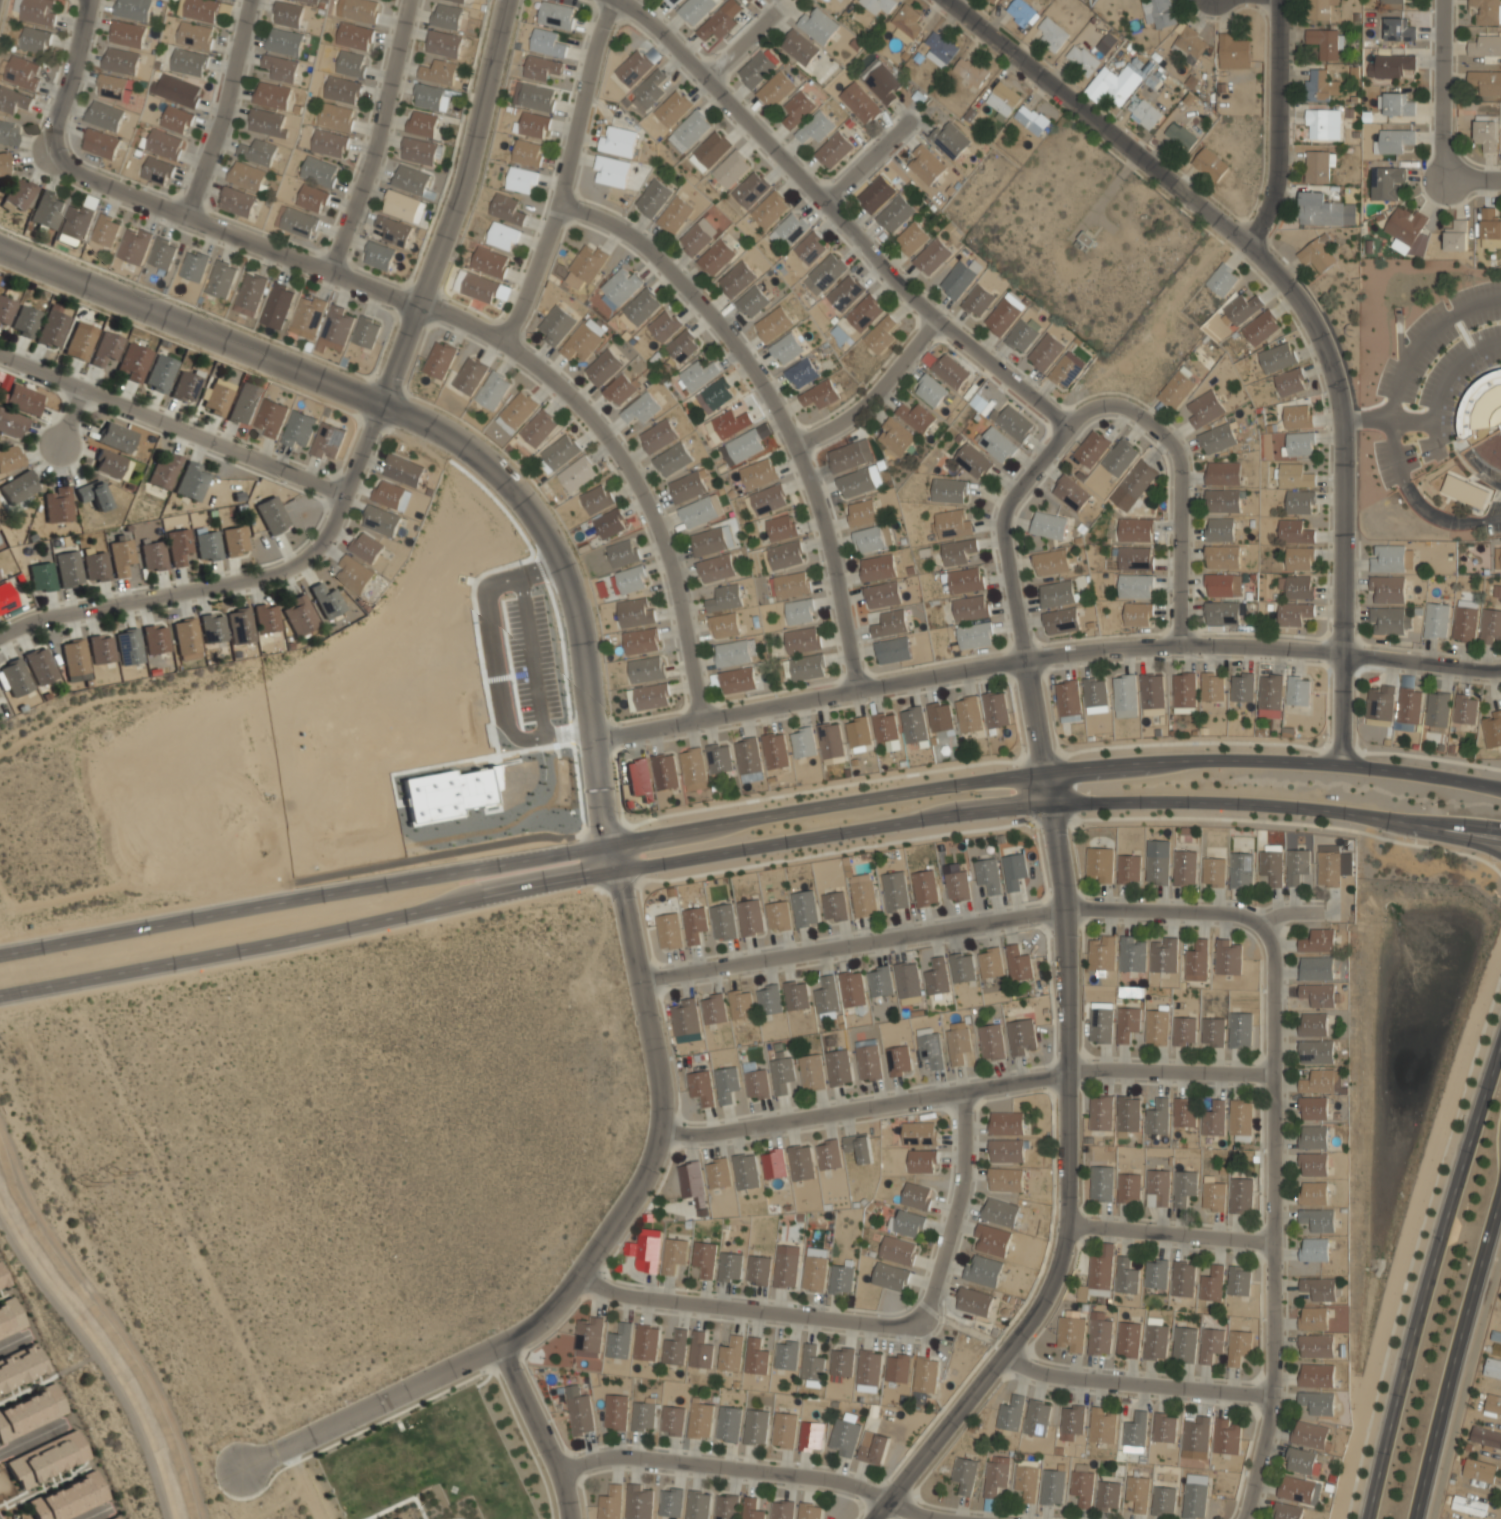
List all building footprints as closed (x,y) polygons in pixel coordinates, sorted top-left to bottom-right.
[(48,0),(20,0),(15,19),(51,27),(57,2),(48,0)] [(147,0),(117,0),(113,15),(147,22),(152,1),(147,0)] [(213,0),(180,0),(176,14),(216,24),(221,2),(213,0)] [(376,24),(381,3),(366,0),(340,0),(336,16),(376,24)] [(538,23),(572,29),(576,6),(542,0),(538,23)] [(673,8),(681,0),(664,0),(673,8)] [(692,27),(717,3),(714,0),(687,0),(676,10),(692,27)] [(875,15),(880,8),(888,14),(899,0),(858,0),(857,1),(875,15)] [(1009,0),(1004,0),(1002,1),(1020,30),(1038,19),(1026,0),(1012,0),(1010,1),(1009,0)] [(1154,31),(1178,23),(1171,0),(1145,0),(1154,31)] [(1332,20),(1332,8),(1338,8),(1338,0),(1307,0),(1307,20),(1332,20)] [(1469,6),(1479,6),(1479,24),(1500,24),(1500,0),(1469,0),(1469,6)] [(271,23),(301,29),(305,7),(275,2),(271,23)] [(464,10),(435,3),(430,24),(460,31),(464,10)] [(697,33),(704,40),(710,33),(720,41),(739,17),(722,3),(697,33)] [(797,25),(823,47),(840,25),(814,4),(797,25)] [(888,21),(906,45),(924,32),(906,8),(888,21)] [(1037,27),(1045,35),(1040,39),(1053,52),(1069,36),(1048,15),(1037,27)] [(1406,18),(1384,18),(1384,41),(1416,41),(1416,26),(1406,26),(1406,18)] [(142,50),(146,28),(113,21),(109,43),(142,50)] [(176,43),(210,50),(214,28),(181,21),(176,43)] [(341,21),(336,42),(369,51),(374,30),(341,21)] [(51,33),(24,27),(19,49),(46,55),(51,33)] [(530,50),(565,56),(567,45),(557,43),(559,32),(534,27),(530,50)] [(1173,46),(1198,61),(1210,42),(1185,27),(1173,46)] [(264,50),(299,58),(304,37),(269,28),(264,50)] [(819,51),(794,29),(779,46),(805,68),(819,51)] [(460,59),(464,36),(428,30),(425,53),(460,59)] [(1319,61),(1339,61),(1339,30),(1305,30),(1305,44),(1319,44),(1319,61)] [(922,57),(947,69),(959,45),(934,32),(922,57)] [(1105,55),(1118,40),(1109,32),(1096,47),(1105,55)] [(1219,34),(1219,66),(1250,66),(1250,41),(1232,41),(1232,34),(1219,34)] [(1477,34),(1477,43),(1468,43),(1468,55),(1500,55),(1500,34),(1477,34)] [(1101,61),(1077,41),(1064,57),(1088,77),(1101,61)] [(102,68),(135,76),(140,55),(107,47),(102,68)] [(629,88),(654,64),(637,47),(613,72),(629,88)] [(170,71),(204,77),(208,54),(174,49),(170,71)] [(335,71),(363,78),(369,56),(341,49),(335,71)] [(777,68),(762,51),(735,74),(750,91),(777,68)] [(260,68),(272,71),(270,78),(294,85),(300,64),(263,54),(260,68)] [(560,74),(563,61),(528,54),(523,77),(547,82),(549,72),(560,74)] [(978,89),(989,72),(964,54),(953,70),(978,89)] [(1402,79),(1402,69),(1415,69),(1415,56),(1375,56),(1375,66),(1369,66),(1369,79),(1402,79)] [(41,64),(9,57),(3,83),(35,90),(41,64)] [(458,64),(433,60),(432,68),(419,66),(417,80),(455,85),(458,64)] [(903,86),(877,60),(859,78),(886,104),(903,86)] [(1104,66),(1084,92),(1099,103),(1105,95),(1121,107),(1145,75),(1130,64),(1120,77),(1104,66)] [(658,83),(666,75),(657,67),(627,97),(643,113),(665,91),(658,83)] [(795,86),(780,70),(756,94),(771,110),(795,86)] [(1338,94),(1338,82),(1327,82),(1327,70),(1307,70),(1307,102),(1330,102),(1330,94),(1338,94)] [(1479,81),(1479,99),(1500,99),(1500,70),(1468,70),(1468,81),(1479,81)] [(132,81),(99,75),(94,96),(128,103),(132,81)] [(156,97),(196,108),(202,86),(163,75),(156,97)] [(358,105),(363,84),(328,76),(323,97),(358,105)] [(983,102),(1005,119),(1022,96),(1000,80),(983,102)] [(292,90),(258,81),(252,103),(286,111),(292,90)] [(867,126),(883,109),(854,81),(837,98),(867,126)] [(552,112),(556,88),(516,82),(512,105),(552,112)] [(447,113),(451,92),(417,84),(413,105),(447,113)] [(29,111),(33,98),(0,88),(0,110),(15,115),(17,107),(29,111)] [(694,105),(678,88),(652,113),(668,129),(694,105)] [(790,114),(781,122),(790,131),(817,106),(801,89),(783,107),(790,114)] [(1415,116),(1415,102),(1405,102),(1405,94),(1382,94),(1382,116),(1415,116)] [(1128,112),(1150,130),(1164,113),(1141,95),(1128,112)] [(125,112),(91,100),(84,122),(118,133),(125,112)] [(1039,136),(1051,119),(1025,101),(1013,118),(1039,136)] [(352,132),(356,109),(321,102),(317,125),(352,132)] [(194,114),(166,105),(159,126),(186,136),(194,114)] [(712,125),(696,109),(667,138),(682,154),(712,125)] [(810,136),(818,144),(836,126),(819,109),(794,136),(802,144),(810,136)] [(286,137),(289,116),(250,110),(246,131),(286,137)] [(1340,140),(1340,110),(1306,110),(1306,140),(1340,140)] [(433,140),(439,119),(411,111),(405,132),(433,140)] [(517,133),(545,139),(550,117),(522,111),(517,133)] [(948,118),(928,137),(952,161),(972,142),(948,118)] [(1198,139),(1174,120),(1162,135),(1187,154),(1198,139)] [(1474,144),(1482,144),(1482,153),(1496,153),(1496,120),(1474,120),(1474,144)] [(13,147),(18,126),(0,121),(0,144),(13,147)] [(598,149),(632,157),(638,132),(604,124),(598,149)] [(143,148),(175,163),(184,142),(152,127),(143,148)] [(121,141),(88,128),(80,149),(112,162),(121,141)] [(350,137),(316,128),(310,151),(343,160),(350,137)] [(704,173),(731,146),(715,130),(688,157),(704,173)] [(853,147),(838,131),(813,155),(829,171),(853,147)] [(1415,131),(1379,131),(1379,154),(1403,155),(1403,144),(1415,145),(1415,131)] [(250,148),(240,144),(236,155),(270,169),(278,147),(255,138),(250,148)] [(435,168),(440,146),(404,138),(399,159),(435,168)] [(539,167),(544,144),(517,138),(512,161),(539,167)] [(904,162),(929,187),(948,168),(922,143),(904,162)] [(1191,164),(1215,185),(1229,167),(1206,147),(1191,164)] [(726,191),(750,166),(735,151),(710,175),(726,191)] [(1328,152),(1306,152),(1306,183),(1328,183),(1328,152)] [(8,176),(6,153),(0,154),(0,176),(8,176)] [(625,188),(630,161),(597,154),(592,181),(625,188)] [(174,166),(147,157),(140,178),(167,187),(174,166)] [(339,165),(305,157),(300,179),(333,187),(339,165)] [(262,192),(267,171),(233,162),(227,183),(262,192)] [(391,185),(422,197),(430,176),(399,164),(391,185)] [(505,187),(532,194),(537,172),(511,165),(505,187)] [(1371,169),(1371,201),(1398,200),(1398,185),(1405,185),(1404,168),(1371,169)] [(730,195),(746,211),(770,187),(755,171),(730,195)] [(872,216),(897,191),(881,174),(855,199),(872,216)] [(36,190),(17,177),(2,201),(21,213),(36,190)] [(649,220),(673,193),(655,178),(632,204),(649,220)] [(294,204),(321,215),(330,195),(303,184),(294,204)] [(258,199),(225,186),(217,207),(249,220),(258,199)] [(416,224),(424,203),(388,190),(380,210),(416,224)] [(749,214),(765,230),(789,206),(774,190),(749,214)] [(29,223),(54,232),(65,200),(40,191),(29,223)] [(528,214),(517,210),(520,201),(497,192),(488,214),(523,228),(528,214)] [(1325,193),(1300,193),(1300,226),(1344,226),(1344,203),(1325,203),(1325,193)] [(695,209),(677,194),(655,222),(673,237),(695,209)] [(875,220),(890,236),(915,211),(900,195),(875,220)] [(58,235),(83,244),(95,213),(69,204),(58,235)] [(319,221),(283,206),(275,226),(310,241),(319,221)] [(1397,239),(1395,243),(1420,257),(1431,238),(1421,232),(1429,219),(1416,211),(1413,216),(1397,207),(1383,231),(1397,239)] [(1494,219),(1494,209),(1482,209),(1482,249),(1500,249),(1500,219),(1494,219)] [(769,235),(776,242),(780,238),(790,247),(810,226),(794,210),(769,235)] [(121,222),(100,215),(90,241),(111,249),(121,222)] [(374,227),(384,231),(381,241),(406,249),(413,228),(378,215),(374,227)] [(1445,251),(1468,251),(1467,220),(1453,220),(1453,228),(1445,229),(1445,251)] [(521,233),(494,221),(485,241),(512,253),(521,233)] [(930,237),(914,221),(893,242),(909,258),(930,237)] [(676,243),(692,259),(713,238),(697,222),(676,243)] [(127,226),(114,257),(139,268),(152,237),(127,226)] [(829,248),(813,231),(793,250),(808,267),(829,248)] [(1075,246),(1088,252),(1094,238),(1081,232),(1075,246)] [(1297,254),(1306,265),(1311,261),(1321,273),(1339,259),(1321,236),(1297,254)] [(146,262),(166,271),(178,246),(158,237),(146,262)] [(736,254),(720,238),(696,262),(712,278),(736,254)] [(926,278),(952,255),(937,238),(911,262),(926,278)] [(609,253),(586,240),(568,270),(570,271),(565,281),(577,288),(582,279),(591,284),(609,253)] [(390,272),(397,251),(369,241),(361,263),(390,272)] [(511,257),(476,247),(470,269),(504,279),(511,257)] [(178,278),(200,284),(208,257),(186,251),(178,278)] [(823,292),(848,270),(833,252),(807,275),(823,292)] [(730,300),(757,277),(743,259),(715,282),(730,300)] [(204,294),(226,301),(237,267),(215,260),(204,294)] [(950,300),(985,272),(975,260),(966,267),(962,263),(937,284),(950,300)] [(1241,277),(1225,261),(1205,282),(1221,298),(1241,277)] [(599,288),(618,307),(644,282),(624,263),(599,288)] [(459,293),(492,307),(501,285),(468,272),(459,293)] [(254,318),(267,281),(245,273),(232,311),(254,318)] [(866,290),(850,274),(825,298),(842,314),(866,290)] [(260,323),(281,331),(296,291),(274,283),(260,323)] [(770,301),(757,284),(734,302),(747,319),(770,301)] [(995,298),(977,284),(960,306),(978,320),(995,298)] [(636,326),(661,303),(646,286),(621,310),(636,326)] [(844,317),(859,333),(884,309),(868,293),(844,317)] [(1222,308),(1236,326),(1264,304),(1256,294),(1248,300),(1241,293),(1222,308)] [(299,296),(288,333),(314,340),(325,304),(299,296)] [(1007,296),(982,323),(999,338),(1023,311),(1007,296)] [(6,330),(15,302),(0,297),(0,328),(6,330)] [(578,320),(557,303),(534,331),(555,348),(578,320)] [(315,350),(323,353),(325,347),(342,352),(353,318),(343,315),(345,310),(331,304),(315,350)] [(752,325),(766,345),(794,323),(780,304),(752,325)] [(9,332),(30,340),(41,313),(20,305),(9,332)] [(70,315),(50,306),(34,341),(55,350),(70,315)] [(1281,325),(1267,307),(1241,329),(1255,347),(1281,325)] [(661,344),(682,324),(666,308),(646,327),(661,344)] [(878,355),(896,336),(889,329),(896,322),(887,313),(862,339),(878,355)] [(559,351),(571,361),(578,353),(585,360),(607,333),(587,316),(559,351)] [(381,324),(360,317),(351,342),(371,350),(381,324)] [(1026,355),(1039,326),(1019,317),(1006,346),(1026,355)] [(63,353),(84,362),(97,330),(76,321),(63,353)] [(847,340),(838,325),(830,329),(839,345),(847,340)] [(679,365),(701,346),(686,329),(664,348),(679,365)] [(781,366),(804,349),(791,331),(767,348),(781,366)] [(105,360),(113,363),(122,339),(101,332),(89,364),(101,369),(105,360)] [(1040,373),(1065,350),(1051,333),(1025,356),(1040,373)] [(443,380),(457,349),(436,340),(422,370),(443,380)] [(1265,373),(1298,361),(1290,340),(1258,353),(1265,373)] [(138,384),(151,352),(127,343),(114,374),(138,384)] [(624,365),(608,348),(583,372),(599,388),(624,365)] [(930,368),(954,392),(970,376),(946,352),(930,368)] [(1064,391),(1083,368),(1065,353),(1046,377),(1064,391)] [(143,387),(164,395),(176,362),(155,354),(143,387)] [(469,396),(489,369),(470,355),(450,383),(469,396)] [(783,370),(793,389),(819,375),(809,356),(783,370)] [(721,372),(713,361),(704,368),(698,360),(677,374),(690,393),(721,372)] [(1307,388),(1300,367),(1274,376),(1281,397),(1307,388)] [(202,377),(181,368),(169,397),(190,405),(202,377)] [(475,400),(495,412),(513,381),(492,369),(475,400)] [(640,385),(624,370),(601,393),(617,408),(640,385)] [(1487,375),(1471,389),(1461,408),(1459,423),(1462,442),(1476,434),(1475,429),(1500,425),(1500,370),(1487,375)] [(1197,389),(1187,371),(1157,389),(1167,407),(1197,389)] [(0,372),(0,386),(7,389),(12,376),(0,372)] [(948,393),(926,375),(912,391),(934,409),(948,393)] [(694,396),(706,414),(735,395),(723,376),(694,396)] [(812,400),(818,410),(840,396),(827,377),(797,397),(803,406),(812,400)] [(221,418),(232,391),(211,382),(200,409),(221,418)] [(262,389),(240,382),(227,421),(248,429),(262,389)] [(36,416),(43,397),(11,384),(4,404),(36,416)] [(510,434),(540,405),(524,388),(493,418),(510,434)] [(1226,410),(1212,389),(1183,407),(1197,429),(1226,410)] [(661,407),(648,390),(619,413),(627,422),(636,414),(642,422),(661,407)] [(969,405),(982,412),(988,401),(975,393),(969,405)] [(276,440),(289,408),(265,398),(252,429),(276,440)] [(902,403),(894,412),(921,435),(936,418),(918,402),(910,410),(902,403)] [(992,422),(1022,443),(1035,425),(1005,404),(992,422)] [(1312,404),(1284,405),(1285,428),(1313,428),(1312,404)] [(18,441),(28,421),(0,407),(0,432),(18,441)] [(518,432),(535,449),(560,424),(543,407),(518,432)] [(747,412),(736,417),(731,408),(704,423),(715,443),(753,423),(747,412)] [(317,419),(293,410),(281,441),(305,450),(317,419)] [(875,435),(899,457),(916,438),(893,416),(875,435)] [(636,434),(647,454),(678,438),(668,418),(636,434)] [(334,462),(347,430),(322,420),(309,452),(334,462)] [(136,434),(105,421),(97,442),(127,454),(136,434)] [(1237,444),(1231,423),(1198,433),(1204,454),(1237,444)] [(978,441),(1001,466),(1016,451),(993,426),(978,441)] [(1485,466),(1500,472),(1500,428),(1470,446),(1485,466)] [(734,464),(765,449),(755,429),(724,444),(734,464)] [(1112,443),(1094,429),(1072,455),(1090,470),(1112,443)] [(550,475),(582,449),(567,431),(536,456),(550,475)] [(1314,455),(1314,433),(1287,433),(1287,455),(1314,455)] [(827,451),(833,472),(874,460),(867,438),(827,451)] [(1100,464),(1116,479),(1139,455),(1124,439),(1100,464)] [(661,478),(693,460),(682,441),(650,459),(661,478)] [(24,465),(16,443),(0,449),(0,473),(24,465)] [(952,460),(979,482),(993,465),(965,443),(952,460)] [(125,459),(99,448),(91,468),(117,479),(125,459)] [(146,481),(166,490),(181,458),(169,453),(164,464),(156,460),(146,481)] [(425,466),(389,454),(382,475),(417,488),(425,466)] [(598,472),(584,454),(556,474),(570,493),(598,472)] [(745,490),(778,481),(771,458),(738,468),(745,490)] [(1120,486),(1138,500),(1158,473),(1140,460),(1120,486)] [(201,500),(209,468),(184,462),(176,494),(201,500)] [(1240,484),(1240,462),(1206,462),(1206,484),(1240,484)] [(1315,485),(1315,473),(1305,473),(1305,462),(1278,462),(1278,485),(1315,485)] [(844,499),(882,485),(874,464),(836,478),(844,499)] [(675,504),(711,489),(702,467),(666,482),(675,504)] [(9,504),(38,490),(29,470),(0,484),(0,486),(9,504)] [(1489,490),(1447,473),(1440,491),(1482,508),(1489,490)] [(1092,495),(1065,474),(1051,492),(1077,513),(1092,495)] [(97,511),(110,506),(98,478),(75,488),(81,502),(91,498),(97,511)] [(966,481),(933,478),(931,500),(964,503),(966,481)] [(409,488),(375,482),(371,503),(405,509),(409,488)] [(615,502),(605,482),(579,495),(589,515),(615,502)] [(755,517),(788,502),(780,482),(746,497),(755,517)] [(47,523),(73,519),(68,484),(42,488),(47,523)] [(1240,513),(1240,490),(1205,490),(1205,513),(1240,513)] [(1314,490),(1286,490),(1286,513),(1314,513),(1314,490)] [(291,525),(274,494),(254,505),(270,536),(291,525)] [(677,507),(684,528),(722,515),(714,494),(677,507)] [(845,506),(851,528),(878,520),(872,498),(845,506)] [(629,526),(618,505),(592,518),(603,540),(629,526)] [(366,506),(360,529),(395,537),(401,515),(366,506)] [(938,539),(972,534),(970,520),(964,521),(962,509),(934,513),(938,539)] [(1031,534),(1063,540),(1067,517),(1035,511),(1031,534)] [(764,519),(769,542),(797,535),(792,513),(764,519)] [(1119,542),(1153,542),(1153,518),(1119,518),(1119,542)] [(1278,542),(1314,542),(1314,530),(1304,530),(1304,518),(1278,518),(1278,542)] [(1233,519),(1205,519),(1205,542),(1233,542),(1233,519)] [(888,524),(851,531),(856,554),(893,547),(888,524)] [(221,558),(216,525),(193,529),(198,562),(221,558)] [(221,528),(225,556),(248,553),(243,525),(221,528)] [(691,532),(694,554),(733,548),(729,526),(691,532)] [(172,567),(183,565),(180,555),(192,552),(187,527),(165,532),(172,567)] [(372,565),(384,547),(360,530),(348,548),(372,565)] [(108,541),(114,578),(125,576),(123,565),(134,563),(130,538),(108,541)] [(639,561),(633,538),(607,545),(612,568),(639,561)] [(167,568),(162,539),(140,543),(145,572),(167,568)] [(805,562),(800,540),(766,547),(770,569),(805,562)] [(968,552),(977,552),(977,541),(942,541),(942,565),(968,565),(968,552)] [(1204,569),(1240,569),(1240,546),(1204,546),(1204,569)] [(1286,570),(1314,570),(1314,546),(1286,546),(1286,570)] [(1372,546),(1372,572),(1407,572),(1407,546),(1372,546)] [(1118,571),(1153,571),(1153,547),(1118,547),(1118,571)] [(1036,577),(1069,572),(1066,549),(1032,555),(1036,577)] [(55,553),(59,588),(82,585),(77,550),(55,553)] [(96,578),(97,582),(110,580),(105,551),(83,555),(87,580),(96,578)] [(701,584),(736,573),(729,552),(694,562),(701,584)] [(857,560),(862,583),(896,576),(892,554),(857,560)] [(333,577),(360,595),(375,574),(348,555),(333,577)] [(52,592),(53,564),(31,563),(31,591),(52,592)] [(615,571),(621,594),(649,587),(643,564),(615,571)] [(946,573),(950,595),(984,589),(981,567),(946,573)] [(811,592),(807,570),(773,576),(777,599),(811,592)] [(1204,575),(1204,597),(1240,597),(1240,575),(1204,575)] [(1152,576),(1118,576),(1118,599),(1152,599),(1152,576)] [(1313,598),(1313,576),(1279,576),(1279,587),(1286,587),(1286,598),(1313,598)] [(1405,603),(1405,578),(1370,578),(1370,604),(1405,603)] [(1076,602),(1072,580),(1038,586),(1042,608),(1076,602)] [(6,581),(0,584),(0,612),(17,605),(6,581)] [(325,592),(320,582),(309,587),(324,620),(345,611),(334,588),(325,592)] [(866,608),(901,603),(898,582),(863,586),(866,608)] [(712,587),(714,598),(703,600),(705,611),(742,606),(738,583),(712,587)] [(282,610),(297,639),(320,627),(302,593),(288,600),(291,606),(282,610)] [(955,621),(989,617),(986,594),(952,598),(955,621)] [(617,601),(621,628),(656,623),(652,596),(617,601)] [(787,625),(816,620),(812,597),(783,602),(787,625)] [(253,606),(258,634),(280,630),(275,602),(253,606)] [(1204,603),(1204,626),(1239,626),(1239,603),(1204,603)] [(1314,603),(1277,603),(1277,626),(1303,626),(1303,615),(1314,615),(1314,603)] [(1449,638),(1449,603),(1426,603),(1426,638),(1449,638)] [(1124,627),(1151,627),(1151,604),(1124,604),(1124,627)] [(1455,606),(1453,641),(1476,642),(1478,607),(1455,606)] [(231,645),(254,641),(248,607),(225,612),(231,645)] [(1042,613),(1046,635),(1080,629),(1076,607),(1042,613)] [(879,612),(881,624),(870,625),(871,638),(907,632),(904,608),(879,612)] [(1408,635),(1408,608),(1370,608),(1370,635),(1408,635)] [(1500,644),(1500,610),(1483,608),(1480,642),(1500,644)] [(708,616),(711,639),(740,635),(737,612),(708,616)] [(222,613),(200,615),(203,644),(225,642),(222,613)] [(178,655),(200,651),(195,617),(172,620),(178,655)] [(959,649),(994,645),(991,621),(957,626),(959,649)] [(168,651),(165,623),(142,626),(146,654),(168,651)] [(822,648),(817,625),(783,632),(787,655),(822,648)] [(625,654),(659,651),(657,627),(623,631),(625,654)] [(114,632),(120,665),(142,662),(136,628),(114,632)] [(114,661),(110,633),(88,636),(92,664),(114,661)] [(878,664),(912,659),(908,636),(874,642),(878,664)] [(68,681),(91,676),(82,638),(60,643),(68,681)] [(756,664),(755,640),(713,642),(714,665),(756,664)] [(37,687),(58,677),(43,646),(22,655),(37,687)] [(665,678),(661,655),(628,660),(632,683),(665,678)] [(788,657),(789,680),(824,678),(823,655),(788,657)] [(17,658),(0,666),(0,674),(12,699),(32,689),(17,658)] [(722,696),(757,687),(751,665),(716,673),(722,696)] [(1195,674),(1173,674),(1173,709),(1195,709),(1195,674)] [(1163,709),(1163,675),(1141,676),(1141,709),(1163,709)] [(1201,675),(1201,702),(1224,702),(1224,675),(1201,675)] [(1253,675),(1231,675),(1231,702),(1253,702),(1253,675)] [(1413,676),(1402,675),(1395,725),(1418,728),(1423,690),(1412,688),(1413,676)] [(1281,676),(1260,676),(1260,717),(1281,717),(1281,676)] [(1114,677),(1114,716),(1134,716),(1134,677),(1114,677)] [(1106,712),(1106,678),(1084,678),(1084,712),(1106,712)] [(1287,706),(1309,706),(1309,678),(1287,678),(1287,706)] [(1056,681),(1058,722),(1081,720),(1078,680),(1056,681)] [(634,687),(636,710),(670,706),(668,682),(634,687)] [(1378,688),(1368,687),(1365,718),(1392,721),(1396,686),(1379,684),(1378,688)] [(987,729),(1010,725),(1005,691),(982,695),(987,729)] [(1448,727),(1449,693),(1427,692),(1426,726),(1448,727)] [(1477,724),(1475,696),(1454,697),(1455,725),(1477,724)] [(960,733),(982,730),(978,697),(956,700),(960,733)] [(927,705),(931,734),(953,730),(948,702),(927,705)] [(907,744),(929,739),(921,706),(899,711),(907,744)] [(1493,719),(1481,721),(1488,750),(1500,747),(1500,711),(1491,713),(1493,719)] [(894,712),(872,715),(876,743),(898,740),(894,712)] [(872,745),(867,716),(845,721),(850,749),(872,745)] [(840,724),(818,726),(821,759),(843,756),(840,724)] [(789,731),(795,759),(817,755),(811,727),(789,731)] [(767,770),(790,765),(783,730),(760,735),(767,770)] [(740,782),(764,779),(759,738),(735,740),(740,782)] [(706,747),(711,775),(733,771),(728,743),(706,747)] [(709,788),(702,747),(679,751),(686,792),(709,788)] [(675,752),(652,755),(655,790),(679,787),(675,752)] [(629,794),(642,792),(643,802),(654,801),(648,758),(624,761),(629,794)] [(411,822),(402,780),(452,769),(452,774),(494,767),(494,801),(459,809),(460,815),(411,822)] [(1086,882),(1112,882),(1112,849),(1086,849),(1086,882)] [(1309,851),(1286,852),(1287,888),(1300,887),(1299,876),(1309,876),(1309,851)] [(1318,886),(1339,886),(1339,851),(1318,851),(1318,886)] [(1018,879),(1027,877),(1024,852),(1002,856),(1007,892),(1020,890),(1018,879)] [(1196,852),(1173,852),(1173,886),(1196,886),(1196,852)] [(1268,877),(1268,888),(1281,888),(1281,852),(1259,852),(1259,877),(1268,877)] [(1251,854),(1229,854),(1229,888),(1251,888),(1251,854)] [(1140,884),(1140,856),(1117,856),(1117,884),(1140,884)] [(1168,857),(1146,857),(1146,886),(1168,886),(1168,857)] [(977,886),(987,885),(988,895),(1000,894),(996,858),(974,860),(977,886)] [(1224,859),(1202,859),(1202,887),(1224,887),(1224,859)] [(938,903),(933,870),(912,873),(916,906),(938,903)] [(881,874),(886,912),(908,909),(903,871),(881,874)] [(944,874),(948,901),(970,899),(966,871),(944,874)] [(855,917),(876,914),(871,873),(849,876),(855,917)] [(791,893),(796,928),(818,924),(813,890),(791,893)] [(847,920),(845,891),(822,893),(824,922),(847,920)] [(765,933),(759,898),(736,902),(742,937),(765,933)] [(764,904),(770,932),(792,927),(786,899),(764,904)] [(709,906),(714,941),(737,938),(732,903),(709,906)] [(697,932),(708,930),(704,906),(682,909),(688,945),(699,943),(697,932)] [(659,949),(683,946),(679,912),(655,914),(659,949)] [(1310,939),(1299,939),(1299,953),(1334,953),(1334,930),(1310,930),(1310,939)] [(1146,943),(1134,943),(1134,937),(1120,937),(1120,972),(1146,972),(1146,943)] [(1115,970),(1115,938),(1089,938),(1089,970),(1115,970)] [(1207,939),(1195,939),(1195,951),(1185,951),(1185,981),(1207,981),(1207,939)] [(1229,940),(1215,940),(1215,975),(1241,975),(1241,947),(1229,947),(1229,940)] [(1176,973),(1176,941),(1151,941),(1151,973),(1176,973)] [(1011,982),(1033,978),(1029,954),(1020,956),(1018,944),(1005,947),(1011,982)] [(976,955),(983,981),(1004,975),(997,948),(976,955)] [(974,982),(974,956),(951,956),(951,982),(974,982)] [(927,995),(950,992),(944,957),(931,959),(933,970),(923,972),(927,995)] [(1300,981),(1333,981),(1333,959),(1300,959),(1300,981)] [(901,1004),(922,1000),(915,962),(894,966),(901,1004)] [(873,998),(894,992),(886,967),(865,974),(873,998)] [(866,1003),(860,971),(838,976),(844,1007),(866,1003)] [(813,990),(818,1014),(840,1010),(834,975),(821,977),(823,988),(813,990)] [(784,983),(787,1011),(809,1009),(806,980),(784,983)] [(757,986),(760,1015),(782,1013),(779,984),(757,986)] [(1334,986),(1298,986),(1298,999),(1309,999),(1309,1008),(1334,1008),(1334,986)] [(754,1016),(750,988),(728,991),(732,1020),(754,1016)] [(727,1022),(724,992),(701,994),(704,1024),(727,1022)] [(696,997),(670,1001),(674,1035),(701,1032),(696,997)] [(1089,1044),(1112,1044),(1112,1009),(1089,1009),(1089,1044)] [(1130,1045),(1130,1034),(1140,1034),(1140,1009),(1117,1009),(1117,1045),(1130,1045)] [(1168,1011),(1146,1011),(1146,1045),(1168,1045),(1168,1011)] [(1229,1014),(1229,1048),(1251,1048),(1251,1014),(1229,1014)] [(1299,1014),(1299,1036),(1328,1036),(1328,1014),(1299,1014)] [(1195,1046),(1195,1018),(1173,1018),(1173,1046),(1195,1046)] [(1201,1019),(1201,1047),(1224,1047),(1224,1019),(1201,1019)] [(1035,1053),(1034,1021),(1008,1021),(1009,1054),(1035,1053)] [(1005,1058),(999,1024),(978,1027),(983,1061),(1005,1058)] [(920,1060),(931,1059),(932,1070),(943,1068),(938,1027),(916,1029),(920,1060)] [(951,1066),(962,1065),(961,1054),(971,1052),(968,1027),(946,1030),(951,1066)] [(860,1081),(883,1078),(877,1039),(854,1042),(860,1081)] [(1333,1064),(1333,1042),(1299,1042),(1299,1064),(1333,1064)] [(887,1047),(889,1076),(911,1074),(908,1046),(887,1047)] [(826,1051),(830,1086),(851,1084),(848,1049),(826,1051)] [(800,1055),(801,1089),(824,1088),(823,1054),(800,1055)] [(786,1084),(796,1082),(792,1055),(769,1059),(775,1096),(788,1094),(786,1084)] [(770,1097),(766,1069),(754,1070),(752,1061),(742,1063),(747,1100),(770,1097)] [(729,1092),(740,1091),(736,1065),(714,1069),(719,1105),(731,1104),(729,1092)] [(702,1097),(703,1107),(715,1106),(711,1070),(687,1072),(690,1098),(702,1097)] [(1309,1070),(1309,1080),(1299,1080),(1299,1094),(1335,1094),(1335,1070),(1309,1070)] [(1112,1098),(1089,1098),(1089,1135),(1112,1135),(1112,1098)] [(1145,1135),(1168,1135),(1168,1098),(1156,1098),(1156,1110),(1145,1110),(1145,1135)] [(1299,1098),(1299,1121),(1328,1121),(1328,1098),(1299,1098)] [(1139,1137),(1140,1099),(1118,1099),(1117,1136),(1139,1137)] [(1196,1128),(1196,1100),(1174,1100),(1174,1128),(1196,1128)] [(1202,1112),(1202,1136),(1224,1136),(1224,1100),(1212,1100),(1212,1112),(1202,1112)] [(1252,1136),(1252,1101),(1229,1101),(1229,1136),(1252,1136)] [(988,1134),(1024,1134),(1024,1111),(988,1111),(988,1134)] [(902,1145),(936,1145),(936,1122),(902,1122),(902,1145)] [(1299,1149),(1328,1149),(1328,1126),(1299,1126),(1299,1149)] [(858,1164),(872,1163),(870,1134),(843,1136),(844,1154),(857,1153),(858,1164)] [(815,1143),(820,1171),(843,1168),(838,1139),(815,1143)] [(988,1162),(1025,1162),(1025,1139),(988,1139),(988,1162)] [(792,1181),(814,1179),(810,1146),(789,1148),(792,1181)] [(782,1149),(760,1153),(766,1187),(787,1184),(782,1149)] [(936,1150),(908,1150),(908,1173),(936,1173),(936,1150)] [(736,1190),(758,1188),(755,1154),(733,1156),(736,1190)] [(1328,1155),(1299,1155),(1299,1177),(1328,1177),(1328,1155)] [(709,1189),(732,1185),(727,1156),(704,1159),(709,1189)] [(677,1162),(681,1197),(704,1195),(700,1159),(677,1162)] [(1112,1166),(1091,1166),(1091,1201),(1112,1201),(1112,1166)] [(1022,1169),(988,1169),(988,1192),(1022,1192),(1022,1169)] [(1146,1207),(1168,1207),(1168,1170),(1146,1170),(1146,1207)] [(1173,1208),(1186,1208),(1186,1197),(1196,1197),(1196,1172),(1173,1172),(1173,1208)] [(1117,1174),(1117,1203),(1139,1203),(1139,1175),(1117,1174)] [(1252,1180),(1230,1179),(1229,1213),(1251,1213),(1252,1180)] [(933,1190),(906,1181),(900,1202),(926,1211),(933,1190)] [(1224,1184),(1202,1184),(1202,1211),(1224,1211),(1224,1184)] [(1299,1206),(1328,1206),(1328,1184),(1299,1184),(1299,1206)] [(1014,1228),(1020,1206),(986,1197),(980,1219),(1014,1228)] [(919,1239),(925,1216),(894,1208),(888,1230),(919,1239)] [(1334,1211),(1299,1211),(1299,1223),(1310,1223),(1310,1234),(1334,1234),(1334,1211)] [(972,1250),(1004,1258),(1011,1233),(979,1225),(972,1250)] [(660,1236),(638,1234),(637,1244),(626,1243),(625,1257),(645,1259),(644,1272),(657,1273),(660,1236)] [(879,1257),(911,1266),(917,1244),(884,1235),(879,1257)] [(674,1265),(686,1266),(687,1239),(665,1238),(663,1274),(674,1275),(674,1265)] [(1300,1262),(1328,1262),(1328,1239),(1300,1239),(1300,1262)] [(715,1243),(694,1241),(692,1266),(702,1267),(701,1279),(713,1279),(715,1243)] [(796,1289),(800,1245),(777,1243),(773,1287),(796,1289)] [(1091,1254),(1088,1286),(1078,1285),(1077,1300),(1087,1301),(1088,1295),(1109,1297),(1114,1244),(1101,1243),(1100,1255),(1091,1254)] [(802,1290),(824,1292),(828,1249),(806,1247),(802,1290)] [(717,1281),(739,1283),(742,1254),(721,1251),(717,1281)] [(769,1285),(770,1256),(747,1255),(746,1284),(769,1285)] [(996,1288),(1003,1263),(969,1255),(963,1280),(996,1288)] [(1130,1258),(1118,1257),(1114,1292),(1137,1295),(1140,1269),(1129,1268),(1130,1258)] [(853,1263),(832,1261),(829,1293),(851,1295),(853,1263)] [(909,1270),(877,1261),(871,1283),(903,1292),(909,1270)] [(1145,1289),(1167,1289),(1167,1261),(1145,1261),(1145,1289)] [(1194,1297),(1194,1263),(1172,1263),(1172,1297),(1194,1297)] [(1223,1266),(1211,1266),(1211,1277),(1201,1276),(1200,1301),(1222,1302),(1223,1266)] [(1247,1298),(1252,1270),(1231,1266),(1226,1294),(1247,1298)] [(1300,1280),(1300,1292),(1311,1292),(1311,1302),(1336,1302),(1336,1280),(1300,1280)] [(954,1309),(987,1318),(993,1296),(961,1287),(954,1309)] [(13,1300),(0,1305),(0,1339),(25,1329),(13,1300)] [(1328,1308),(1299,1308),(1299,1330),(1328,1330),(1328,1308)] [(1110,1356),(1112,1321),(1101,1320),(1101,1313),(1091,1312),(1088,1355),(1110,1356)] [(1090,1322),(1070,1313),(1068,1318),(1065,1316),(1053,1345),(1076,1354),(1090,1322)] [(602,1318),(588,1317),(588,1322),(576,1322),(575,1351),(601,1351),(602,1318)] [(628,1359),(631,1323),(619,1322),(618,1333),(608,1333),(606,1357),(628,1359)] [(1139,1358),(1140,1324),(1118,1323),(1117,1357),(1139,1358)] [(633,1358),(655,1361),(659,1327),(637,1324),(633,1358)] [(1167,1326),(1146,1325),(1144,1360),(1166,1361),(1167,1326)] [(675,1338),(664,1337),(661,1362),(683,1365),(687,1328),(676,1327),(675,1338)] [(1173,1362),(1194,1363),(1196,1328),(1175,1327),(1173,1362)] [(1500,1341),(1500,1330),(1493,1328),(1491,1338),(1500,1341)] [(710,1368),(713,1343),(702,1341),(703,1330),(692,1329),(688,1366),(710,1368)] [(1224,1330),(1201,1329),(1200,1365),(1212,1365),(1213,1355),(1223,1355),(1224,1330)] [(1252,1357),(1252,1331),(1229,1331),(1229,1368),(1240,1368),(1240,1357),(1252,1357)] [(731,1344),(720,1343),(717,1373),(738,1376),(743,1335),(732,1334),(731,1344)] [(1299,1358),(1334,1358),(1334,1335),(1299,1335),(1299,1358)] [(766,1374),(769,1349),(758,1348),(759,1337),(748,1336),(744,1372),(766,1374)] [(797,1369),(797,1339),(775,1340),(776,1369),(797,1369)] [(815,1355),(816,1343),(804,1343),(801,1379),(823,1381),(825,1356),(815,1355)] [(45,1374),(33,1344),(0,1357),(0,1392),(45,1374)] [(855,1349),(833,1346),(830,1375),(852,1378),(855,1349)] [(878,1386),(881,1353),(860,1351),(856,1384),(878,1386)] [(887,1383),(907,1383),(907,1355),(887,1355),(887,1383)] [(1482,1356),(1478,1374),(1500,1378),(1500,1360),(1482,1356)] [(939,1360),(916,1357),(913,1392),(936,1394),(939,1360)] [(1299,1387),(1334,1387),(1334,1365),(1299,1365),(1299,1387)] [(566,1386),(572,1435),(595,1432),(590,1393),(578,1394),(576,1384),(566,1386)] [(0,1407),(0,1442),(66,1415),(54,1385),(0,1407)] [(1500,1415),(1500,1395),(1488,1392),(1485,1411),(1500,1415)] [(1012,1404),(1001,1402),(996,1427),(1018,1432),(1026,1396),(1015,1393),(1012,1404)] [(1333,1415),(1333,1393),(1298,1393),(1298,1405),(1308,1405),(1308,1415),(1333,1415)] [(627,1430),(627,1394),(604,1394),(604,1430),(627,1430)] [(656,1398),(632,1398),(632,1431),(656,1431),(656,1398)] [(1046,1437),(1051,1403),(1029,1400),(1024,1434),(1046,1437)] [(712,1402),(690,1401),(688,1437),(710,1439),(712,1402)] [(681,1437),(684,1407),(663,1404),(659,1434),(681,1437)] [(742,1408),(719,1405),(715,1440),(737,1443),(742,1408)] [(1084,1434),(1084,1407),(1061,1407),(1061,1434),(1084,1434)] [(1113,1445),(1118,1412),(1093,1408),(1087,1441),(1113,1445)] [(743,1444),(765,1445),(768,1411),(746,1409),(743,1444)] [(771,1446),(794,1449),(798,1414),(775,1411),(771,1446)] [(852,1457),(862,1416),(838,1411),(828,1451),(852,1457)] [(1134,1422),(1123,1422),(1123,1451),(1145,1452),(1146,1412),(1134,1412),(1134,1422)] [(1176,1443),(1176,1415),(1154,1415),(1154,1443),(1176,1443)] [(1183,1418),(1182,1451),(1208,1451),(1209,1418),(1183,1418)] [(799,1450),(821,1452),(823,1423),(802,1421),(799,1450)] [(1330,1428),(1295,1421),(1290,1442),(1325,1450),(1330,1428)] [(1241,1423),(1215,1422),(1214,1454),(1239,1455),(1241,1423)] [(1471,1429),(1471,1446),(1500,1448),(1500,1430),(1471,1429)] [(4,1462),(17,1492),(88,1460),(75,1430),(4,1462)] [(890,1437),(865,1430),(856,1459),(882,1466),(890,1437)] [(1286,1473),(1317,1473),(1317,1451),(1286,1451),(1286,1473)] [(1006,1489),(1008,1458),(987,1456),(984,1501),(996,1502),(997,1488),(1006,1489)] [(969,1497),(978,1462),(957,1457),(951,1481),(961,1483),(958,1494),(969,1497)] [(1462,1481),(1493,1485),(1497,1462),(1465,1458),(1462,1481)] [(1038,1462),(1016,1461),(1014,1491),(1023,1491),(1022,1503),(1035,1504),(1038,1462)] [(1079,1496),(1079,1508),(1091,1509),(1093,1466),(1072,1465),(1070,1495),(1079,1496)] [(1041,1505),(1063,1506),(1064,1470),(1042,1469),(1041,1505)] [(26,1500),(34,1518),(64,1518),(107,1501),(95,1471),(26,1500)] [(1126,1501),(1135,1501),(1135,1513),(1148,1513),(1148,1476),(1126,1476),(1126,1501)] [(1311,1505),(1316,1484),(1282,1476),(1277,1497),(1311,1505)] [(1096,1510),(1118,1511),(1120,1482),(1098,1481),(1096,1510)] [(622,1483),(610,1483),(610,1494),(599,1494),(599,1518),(622,1518),(622,1483)] [(627,1483),(625,1518),(651,1518),(653,1484),(627,1483)] [(1207,1485),(1185,1484),(1183,1518),(1205,1518),(1207,1485)] [(683,1487),(661,1485),(658,1515),(680,1517),(683,1487)] [(1173,1517),(1176,1488),(1154,1486),(1152,1515),(1173,1517)] [(710,1491),(689,1489),(686,1518),(707,1518),(710,1491)] [(1489,1503),(1455,1493),(1451,1507),(1484,1518),(1489,1503)] [(739,1496),(716,1494),(714,1518),(737,1518),(739,1496)] [(755,1509),(756,1497),(744,1496),(742,1518),(765,1518),(766,1510),(755,1509)] [(795,1502),(773,1500),(771,1518),(793,1518),(795,1502)] [(1276,1502),(1271,1518),(1301,1518),(1304,1510),(1276,1502)] [(800,1503),(798,1518),(820,1518),(822,1505),(800,1503)]
